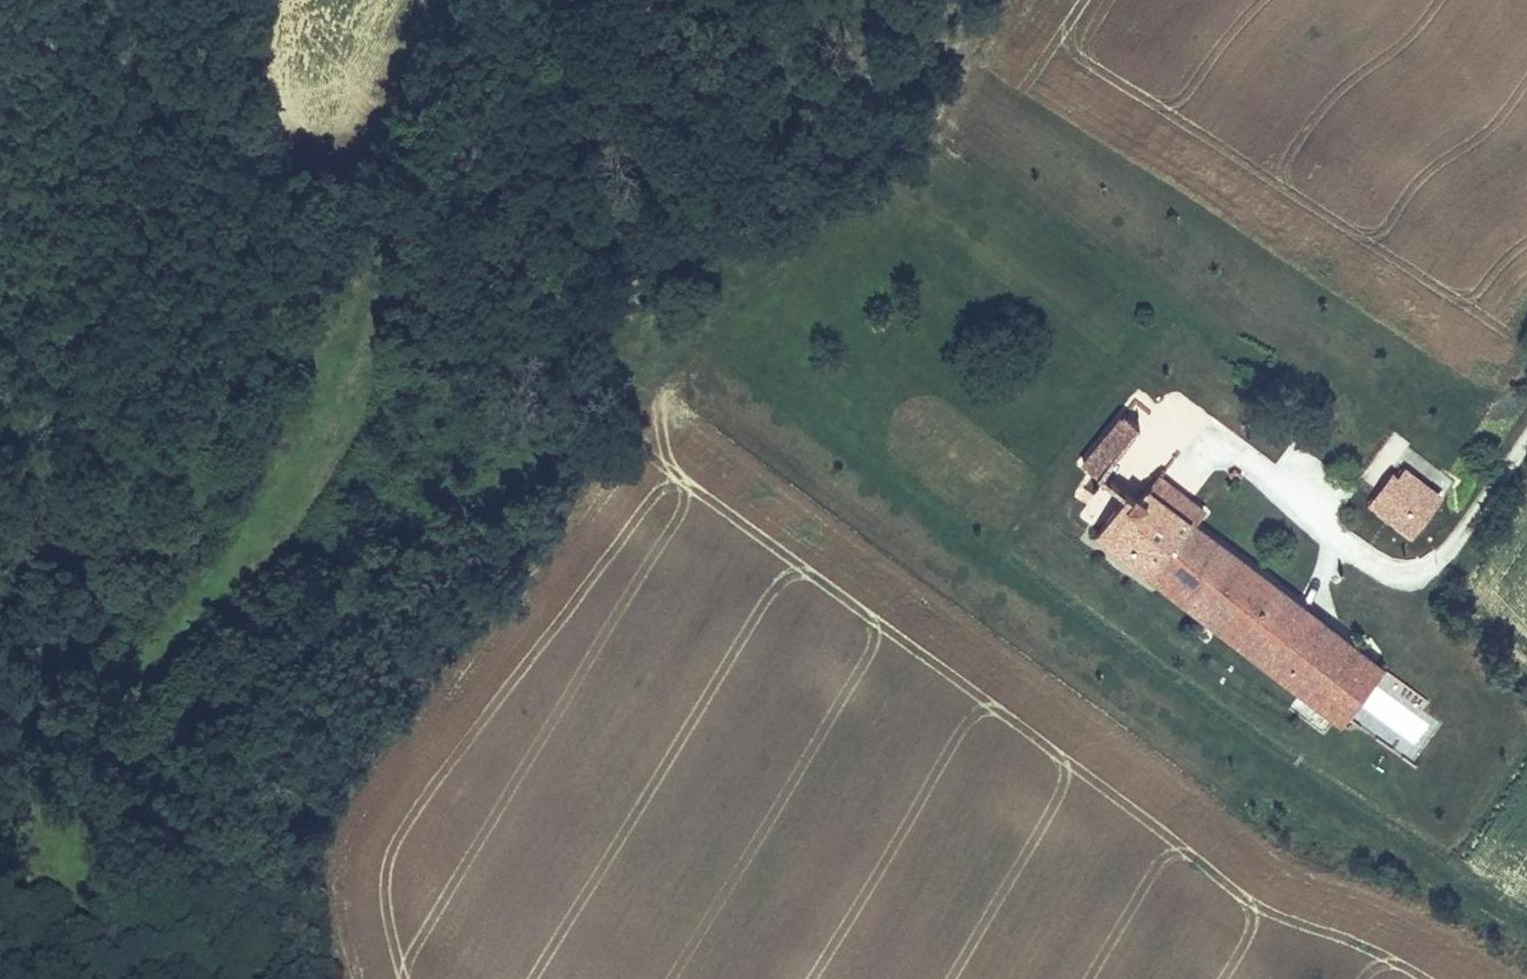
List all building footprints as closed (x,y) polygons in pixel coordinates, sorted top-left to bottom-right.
[(1121,413),(1079,464),(1101,482),(1143,431),(1121,413)] [(1417,523),(1432,506),(1394,474),(1372,499),(1385,511),(1394,501),(1417,523)] [(1333,631),(1204,535),(1213,523),(1188,504),(1178,516),(1149,494),(1139,508),(1128,499),(1099,539),(1293,685),(1333,631)] [(1410,532),(1417,523),(1394,501),(1385,511),(1410,532)] [(1350,727),(1390,672),(1333,631),(1293,685),(1350,727)]
